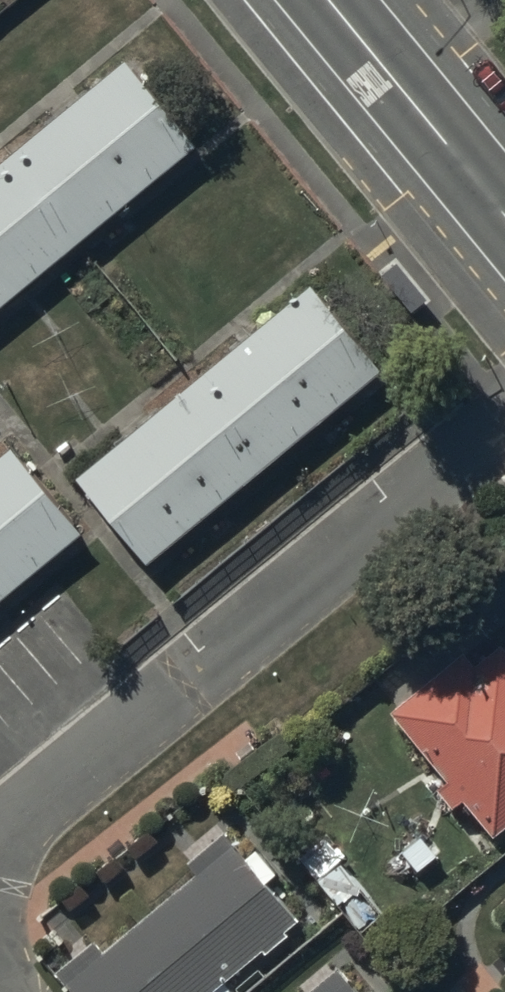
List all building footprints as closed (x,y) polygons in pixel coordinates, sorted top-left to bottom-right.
[(186,150),(115,67),(0,165),(0,309),(186,150)] [(74,492),(143,569),(369,368),(300,291),(74,492)] [(75,537),(4,453),(0,456),(0,601),(75,537)] [(376,721),(482,835),(504,814),(504,673),(498,666),(476,686),(448,655),(376,721)] [(72,991),(196,991),(288,919),(229,844),(60,977),(72,991)] [(329,969),(300,991),(348,991),(329,969)]
